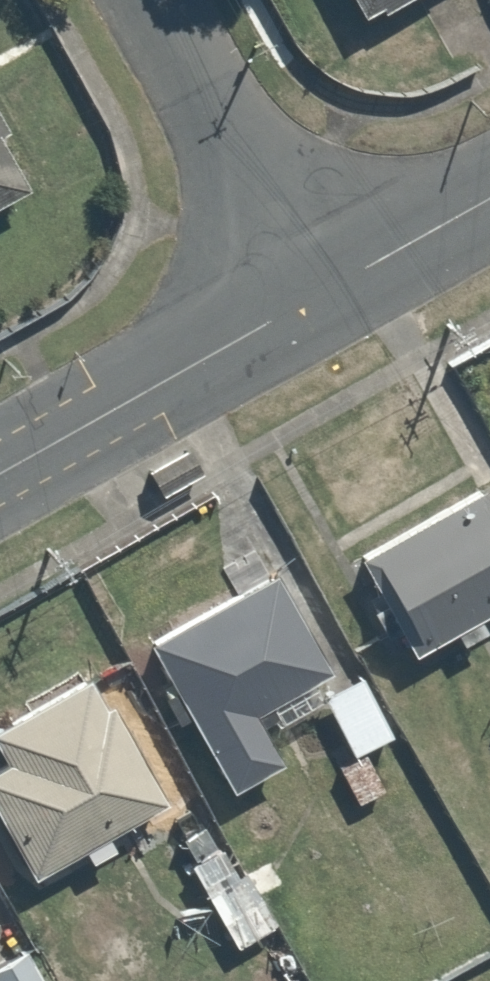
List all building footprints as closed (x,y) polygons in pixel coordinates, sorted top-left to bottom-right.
[(344,22),(386,0),(332,0),(344,22)] [(20,179),(0,143),(0,190),(20,179)] [(353,548),(408,642),(489,594),(489,519),(468,481),(353,548)] [(244,700),(310,669),(263,569),(144,625),(219,783),(271,758),(244,700)] [(74,669),(0,710),(0,819),(23,861),(144,793),(74,669)] [(342,747),(322,756),(344,799),(375,784),(352,740),(383,724),(356,672),(314,693),(342,747)] [(0,968),(0,980),(43,980),(29,953),(0,968)]
